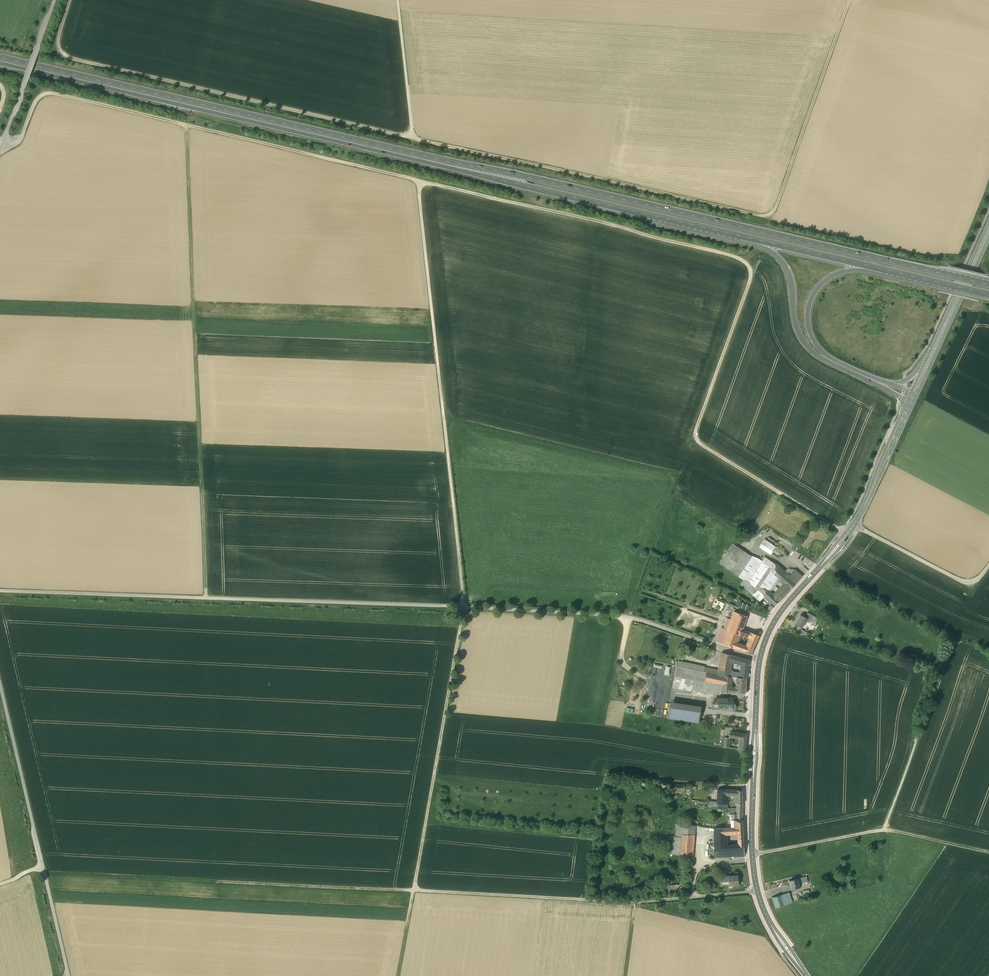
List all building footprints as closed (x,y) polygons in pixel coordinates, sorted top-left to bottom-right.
[(762,599),(764,596),(763,594),(766,590),(771,594),(779,583),(778,582),(785,572),(774,562),(764,556),(761,560),(734,543),(720,564),(743,580),(740,582),(757,599),(760,597),(762,599)] [(782,551),(776,546),(771,551),(778,556),(782,551)] [(795,570),(789,576),(785,572),(778,582),(779,583),(781,581),(784,584),(782,585),(788,591),(802,576),(795,570)] [(782,585),(776,592),(782,598),(788,591),(782,585)] [(776,598),(771,594),(766,590),(763,594),(764,596),(775,605),(781,598),(778,595),(776,598)] [(721,611),(725,603),(718,600),(714,609),(721,611)] [(749,610),(750,605),(739,601),(737,606),(749,610)] [(733,611),(731,616),(743,620),(743,625),(746,617),(733,611)] [(813,616),(807,613),(805,617),(807,618),(806,621),(809,623),(813,616)] [(798,619),(795,624),(802,628),(806,621),(807,618),(805,617),(800,615),(800,616),(798,619)] [(732,626),(742,629),(743,625),(743,620),(731,616),(729,621),(726,629),(730,631),(732,626)] [(819,619),(813,616),(809,623),(815,626),(819,619)] [(726,629),(729,621),(727,620),(724,630),(726,630),(721,643),(725,644),(730,631),(726,629)] [(755,634),(757,630),(743,625),(742,629),(755,634)] [(730,631),(725,644),(735,648),(736,644),(737,644),(740,636),(742,629),(732,626),(730,631)] [(742,629),(740,636),(742,636),(742,635),(751,639),(751,640),(750,641),(755,643),(757,640),(758,635),(755,634),(742,629)] [(750,641),(748,648),(737,644),(736,644),(735,648),(751,654),(755,643),(750,641)] [(718,674),(724,676),(725,671),(725,667),(726,663),(726,660),(728,654),(722,652),(719,669),(718,674)] [(735,656),(728,654),(726,660),(733,662),(735,656)] [(748,660),(735,656),(733,662),(743,665),(742,671),(747,672),(748,666),(748,660)] [(706,672),(718,674),(719,669),(677,660),(676,666),(706,672)] [(733,662),(726,660),(726,663),(725,667),(732,669),(733,662)] [(653,679),(660,679),(660,684),(671,685),(672,674),(673,666),(654,665),(653,679)] [(706,672),(676,666),(675,676),(692,680),(690,690),(703,692),(705,681),(706,672)] [(706,672),(705,681),(722,685),(724,676),(718,674),(706,672)] [(722,685),(721,691),(729,692),(730,687),(731,679),(732,677),(724,676),(722,685)] [(746,679),(738,678),(737,688),(736,692),(745,693),(746,679)] [(721,691),(722,685),(705,681),(703,692),(720,694),(721,691)] [(728,699),(714,699),(714,704),(718,704),(718,707),(729,707),(729,708),(730,710),(734,710),(735,708),(735,705),(734,703),(733,703),(733,700),(732,700),(732,699),(731,698),(729,698),(728,699)] [(700,711),(670,707),(668,719),(698,723),(700,711)] [(746,734),(730,732),(730,737),(739,738),(741,739),(740,749),(745,749),(746,734)] [(728,795),(728,789),(718,789),(717,803),(727,804),(728,795)] [(742,790),(728,789),(728,795),(735,795),(737,795),(737,800),(742,800),(742,795),(742,790)] [(736,820),(737,808),(726,808),(727,818),(730,818),(730,821),(734,821),(734,820),(736,820)] [(736,820),(734,820),(734,821),(734,828),(726,828),(726,834),(738,833),(738,838),(743,837),(743,827),(742,820),(736,820)] [(695,826),(677,825),(676,836),(676,837),(682,837),(682,835),(692,835),(695,835),(695,826)] [(726,828),(714,829),(714,841),(726,840),(726,834),(726,828)] [(692,835),(682,835),(682,837),(681,854),(691,855),(692,835)] [(682,837),(676,837),(676,836),(674,836),(672,854),(681,854),(682,837)] [(726,840),(714,841),(715,853),(715,857),(728,857),(728,845),(726,845),(726,840)] [(715,853),(714,841),(705,841),(705,853),(715,853)] [(738,844),(728,845),(728,857),(732,856),(732,857),(734,857),(734,856),(739,856),(739,857),(741,857),(741,856),(744,856),(744,844),(738,844)] [(728,876),(729,882),(729,885),(734,884),(734,885),(738,885),(738,875),(728,876)] [(798,878),(789,880),(790,885),(791,885),(791,888),(799,887),(799,884),(798,878)] [(789,892),(781,895),(784,905),(792,902),(789,892)] [(781,895),(773,897),(776,907),(784,905),(781,895)]
